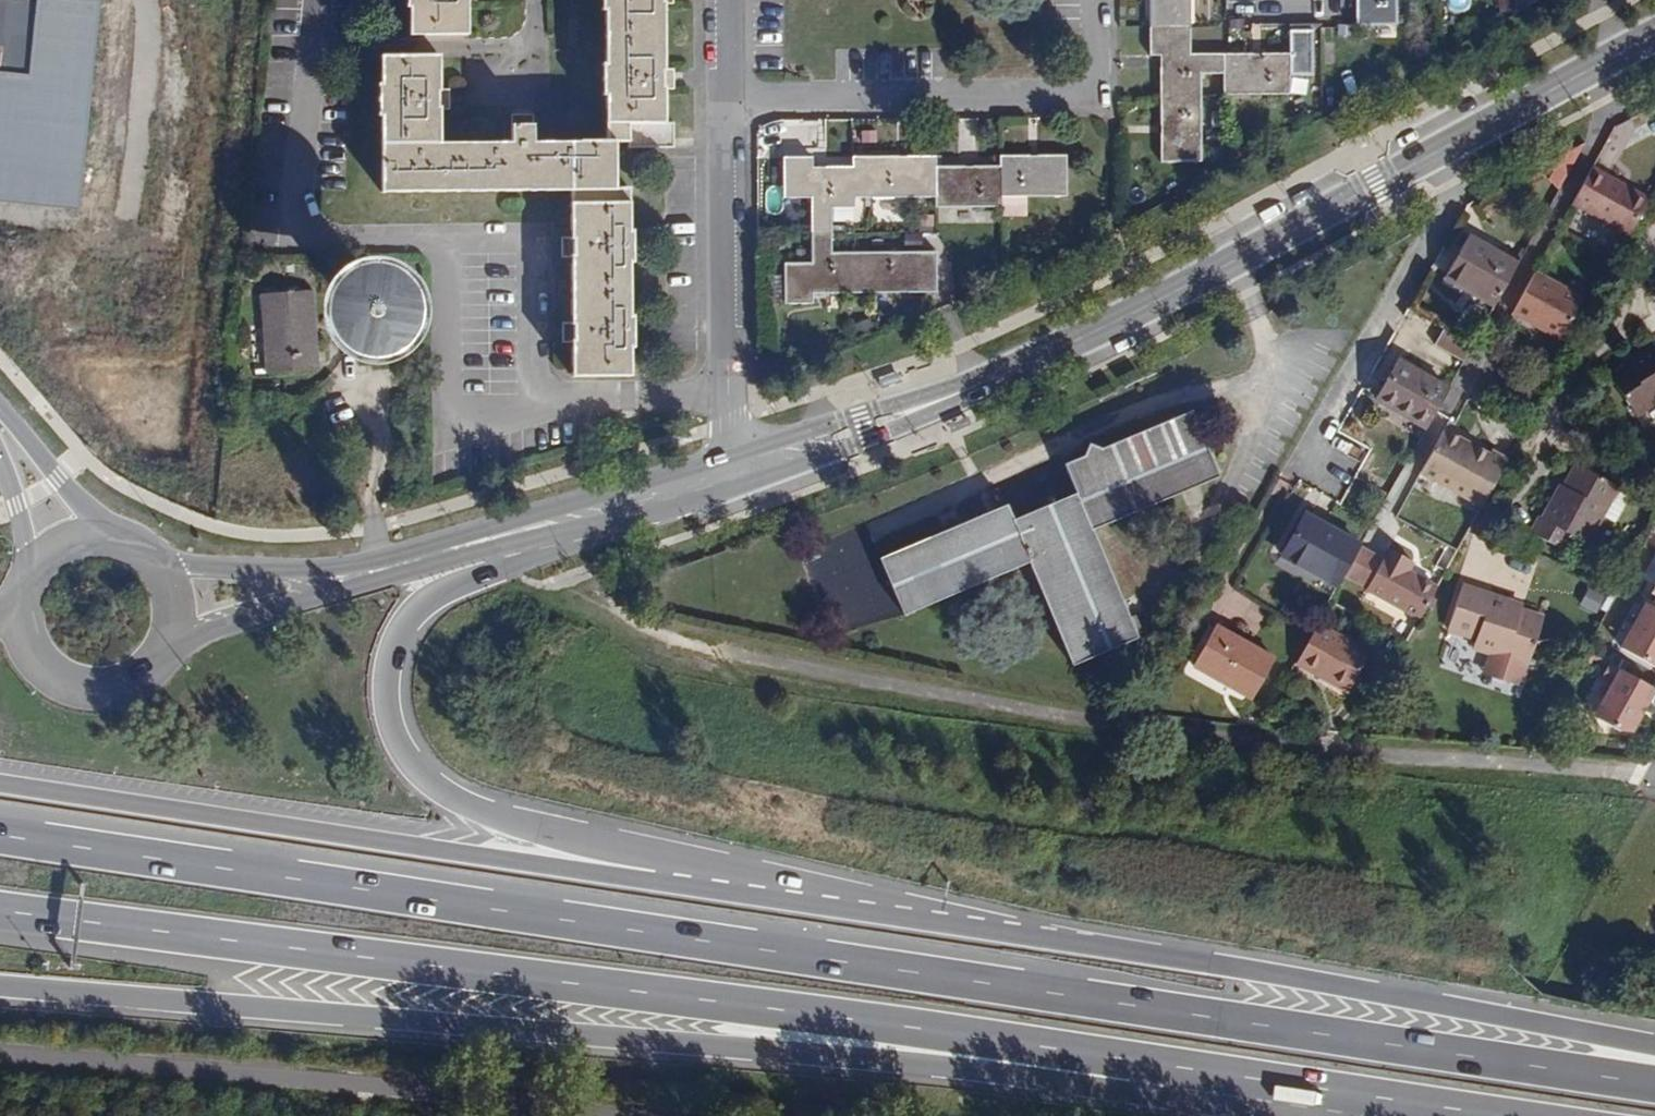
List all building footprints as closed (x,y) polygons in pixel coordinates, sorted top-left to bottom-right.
[(94,213),(114,0),(0,0),(0,204),(94,213)] [(664,89),(664,68),(663,4),(663,0),(603,0),(603,10),(606,10),(605,63),(603,64),(603,94),(607,95),(606,141),(533,142),(533,125),(511,125),(510,142),(439,142),(439,109),(439,89),(438,57),(383,57),(382,85),(379,84),(379,115),(382,115),(382,191),(571,190),(571,237),(572,257),(572,324),(572,343),(573,376),(630,375),(630,347),(633,347),(632,317),(630,317),(629,263),(632,262),(632,232),(628,232),(628,189),(615,189),(614,142),(627,141),(628,148),(666,148),(667,123),(664,122),(664,89)] [(467,0),(407,0),(407,6),(410,7),(409,34),(467,35),(467,0)] [(1150,55),(1160,56),(1162,162),(1201,162),(1201,74),(1223,74),(1224,94),(1288,93),(1288,75),(1311,75),(1311,31),(1289,30),(1289,53),(1190,54),(1190,0),(1150,0),(1150,55)] [(1356,24),(1396,25),(1396,0),(1356,0),(1356,24)] [(664,68),(664,89),(674,88),(673,68),(664,68)] [(439,89),(439,109),(449,108),(448,89),(439,89)] [(1318,99),(1318,89),(1303,89),(1304,100),(1318,99)] [(1299,115),(1298,105),(1284,107),(1285,117),(1299,115)] [(1223,127),(1223,112),(1211,112),(1212,127),(1223,127)] [(511,125),(533,125),(533,115),(511,115),(511,125)] [(676,122),(667,123),(666,148),(675,148),(676,122)] [(1066,196),(1066,156),(999,156),(999,165),(936,166),(935,156),(852,157),(852,166),(812,167),(812,157),(784,157),(785,198),(810,199),(811,262),(785,263),(785,303),(814,303),(814,293),(935,292),(936,251),(833,252),(833,208),(855,207),(855,199),(936,198),(936,206),(1002,207),(1002,197),(1066,196)] [(1569,168),(1561,159),(1550,169),(1557,177),(1569,168)] [(1630,235),(1649,200),(1592,168),(1573,204),(1630,235)] [(911,234),(911,249),(937,249),(937,234),(911,234)] [(562,257),(572,257),(571,237),(562,238),(562,257)] [(1494,306),(1518,264),(1468,237),(1446,280),(1494,306)] [(1582,300),(1534,274),(1512,313),(1561,339),(1582,300)] [(393,314),(393,310),(392,306),(391,303),(389,299),(387,296),(384,293),(381,291),(377,290),(373,290),(369,290),(365,291),(362,292),(358,295),(356,298),(354,301),(352,305),(352,308),(352,312),(352,316),(354,320),(356,323),(359,326),(362,328),(366,330),(369,331),(373,331),(377,330),(381,329),(384,327),(387,324),(390,321),(391,318),(393,314)] [(319,369),(313,292),(260,296),(267,373),(319,369)] [(563,343),(572,343),(572,324),(563,324),(563,343)] [(1470,344),(1445,329),(1436,344),(1463,359),(1470,344)] [(1633,355),(1635,360),(1626,365),(1612,375),(1636,416),(1654,403),(1654,347),(1651,344),(1633,355)] [(1635,360),(1633,355),(1625,360),(1626,365),(1635,360)] [(1426,429),(1449,388),(1398,361),(1376,401),(1426,429)] [(905,615),(1029,562),(1073,664),(1139,638),(1092,530),(1218,477),(1190,413),(1102,450),(1091,445),(1085,457),(1066,465),(1078,494),(1014,520),(1007,505),(881,558),(905,615)] [(1421,474),(1481,505),(1506,460),(1491,452),(1488,454),(1443,431),(1421,474)] [(1587,543),(1602,517),(1616,491),(1618,487),(1576,464),(1564,486),(1559,495),(1555,493),(1541,518),(1539,517),(1531,531),(1564,550),(1572,535),(1587,543)] [(1560,485),(1555,493),(1559,495),(1564,486),(1560,485)] [(1616,491),(1602,517),(1615,522),(1627,497),(1616,491)] [(785,514),(782,506),(762,513),(765,521),(785,514)] [(1337,587),(1344,575),(1361,546),(1361,545),(1306,515),(1282,556),(1337,587)] [(1344,575),(1420,619),(1437,587),(1408,571),(1413,562),(1388,548),(1383,557),(1361,545),(1361,546),(1344,575)] [(1462,586),(1447,632),(1474,640),(1472,649),(1527,667),(1544,618),(1523,612),(1507,606),(1509,601),(1462,586)] [(1582,605),(1598,613),(1606,595),(1590,588),(1582,605)] [(1648,600),(1624,643),(1654,659),(1654,603),(1648,600)] [(1507,606),(1523,612),(1524,606),(1509,601),(1507,606)] [(1316,625),(1295,664),(1349,692),(1370,654),(1316,625)] [(1274,659),(1216,627),(1193,667),(1253,699),(1274,659)] [(1654,688),(1654,684),(1610,660),(1603,674),(1615,680),(1596,712),(1622,728),(1634,727),(1654,688)]
